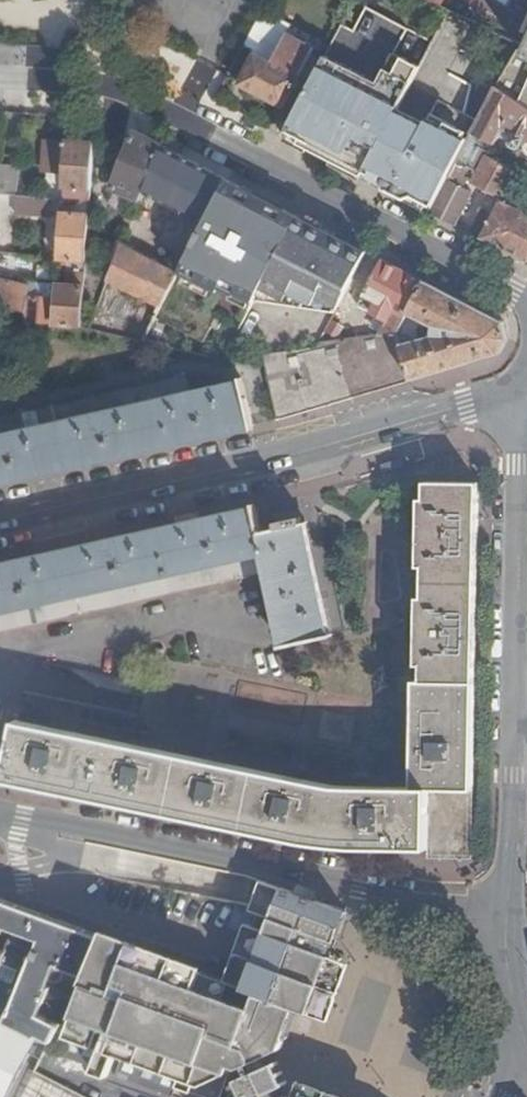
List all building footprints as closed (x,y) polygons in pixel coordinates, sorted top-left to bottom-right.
[(352,31),(342,25),(328,51),(326,56),(340,63),(355,71),(379,83),(387,67),(395,51),(408,27),(365,6),(352,31)] [(264,7),(244,46),(256,53),(273,61),(289,31),(293,23),(264,7)] [(328,51),(289,31),(273,61),(256,53),(239,84),(283,107),(286,103),(298,109),(326,56),(328,51)] [(526,47),(518,43),(496,86),(526,105),(526,44),(526,47)] [(396,72),(404,56),(395,51),(387,67),(396,72)] [(326,56),(298,109),(297,110),(312,118),(335,73),(340,63),(326,56)] [(336,131),(322,156),(363,177),(398,110),(421,65),(404,56),(396,72),(387,67),(379,83),(373,93),(350,81),(335,73),(312,118),(336,131)] [(355,71),(340,63),(335,73),(350,81),(355,71)] [(355,71),(350,81),(373,93),(379,83),(355,71)] [(496,86),(472,133),(494,143),(502,128),(513,133),(510,137),(510,143),(513,147),(526,154),(526,105),(496,86)] [(301,138),(298,144),(322,156),(336,131),(312,118),(297,110),(286,131),(301,138)] [(398,110),(363,177),(431,211),(458,161),(469,139),(455,132),(458,127),(430,114),(425,124),(413,117),(398,110)] [(286,131),(283,136),(298,144),(301,138),(286,131)] [(145,192),(163,144),(141,133),(131,138),(112,188),(142,199),(145,192)] [(458,161),(477,171),(473,180),(501,195),(481,236),(526,261),(526,201),(518,196),(523,186),(512,180),(516,172),(488,157),(494,143),(472,133),(469,139),(458,161)] [(90,204),(94,142),(45,139),(43,163),(54,165),(53,173),(64,174),(63,188),(69,189),(69,201),(90,204)] [(221,188),(226,177),(163,144),(145,192),(203,222),(221,188)] [(458,161),(431,211),(456,224),(473,192),(464,187),(469,178),(473,180),(477,171),(458,161)] [(54,165),(43,163),(43,171),(53,173),(54,165)] [(0,164),(0,194),(15,195),(18,165),(0,164)] [(254,191),(251,190),(226,177),(221,188),(203,222),(179,271),(161,307),(157,316),(205,339),(217,315),(240,327),(299,214),(254,191)] [(51,216),(53,199),(17,195),(15,213),(51,216)] [(68,258),(86,260),(90,204),(69,201),(68,210),(62,210),(59,258),(68,258)] [(334,314),(368,250),(301,215),(255,303),(334,314)] [(110,282),(161,307),(179,271),(124,245),(110,282)] [(82,326),(86,260),(68,258),(66,282),(58,282),(57,296),(38,295),(39,281),(28,280),(27,283),(0,278),(0,307),(25,313),(28,322),(82,326)] [(382,258),(358,305),(384,320),(379,332),(397,331),(406,313),(424,279),(382,258)] [(401,343),(412,380),(500,355),(509,339),(503,321),(424,279),(406,313),(433,326),(432,334),(401,343)] [(57,296),(58,282),(39,281),(38,295),(57,296)] [(265,350),(278,419),(412,380),(401,343),(397,331),(379,332),(321,337),(317,343),(265,350)] [(252,424),(242,379),(188,391),(184,372),(0,414),(0,481),(252,424)] [(418,546),(421,541),(423,542),(422,622),(418,621),(416,617),(403,623),(408,631),(408,638),(422,638),(419,786),(331,784),(146,745),(17,718),(6,779),(144,808),(307,843),(475,848),(481,473),(430,473),(429,489),(423,491),(423,524),(410,524),(409,533),(406,540),(418,546)] [(265,570),(283,650),(338,637),(312,521),(307,522),(306,515),(279,520),(281,529),(266,531),(261,505),(0,564),(0,628),(265,570)] [(345,909),(266,879),(254,908),(272,915),(267,927),(250,921),(229,980),(296,1004),(343,1021),(364,965),(330,952),(345,909)] [(54,979),(62,982),(68,969),(85,929),(6,899),(0,913),(0,927),(38,940),(27,968),(22,979),(9,1020),(33,1049),(40,1035),(54,1042),(64,1022),(45,1014),(53,989),(54,979)] [(27,968),(38,940),(0,927),(0,958),(27,968)] [(102,935),(85,929),(68,969),(85,978),(102,935)] [(102,935),(85,978),(85,989),(60,1057),(94,1068),(93,1072),(107,1077),(109,1074),(175,1096),(188,1096),(190,1093),(202,1096),(220,1096),(233,1061),(242,1064),(245,1071),(235,1077),(229,1095),(236,1096),(252,1096),(255,1096),(296,1096),(290,1095),(286,1094),(280,1094),(277,1086),(287,1081),(276,1059),(266,1063),(262,1054),(279,1046),(296,1004),(229,980),(207,973),(102,935)] [(9,1020),(22,979),(0,970),(0,1017),(9,1020)] [(33,1049),(9,1020),(0,1017),(0,1096),(7,1096),(33,1049)]
